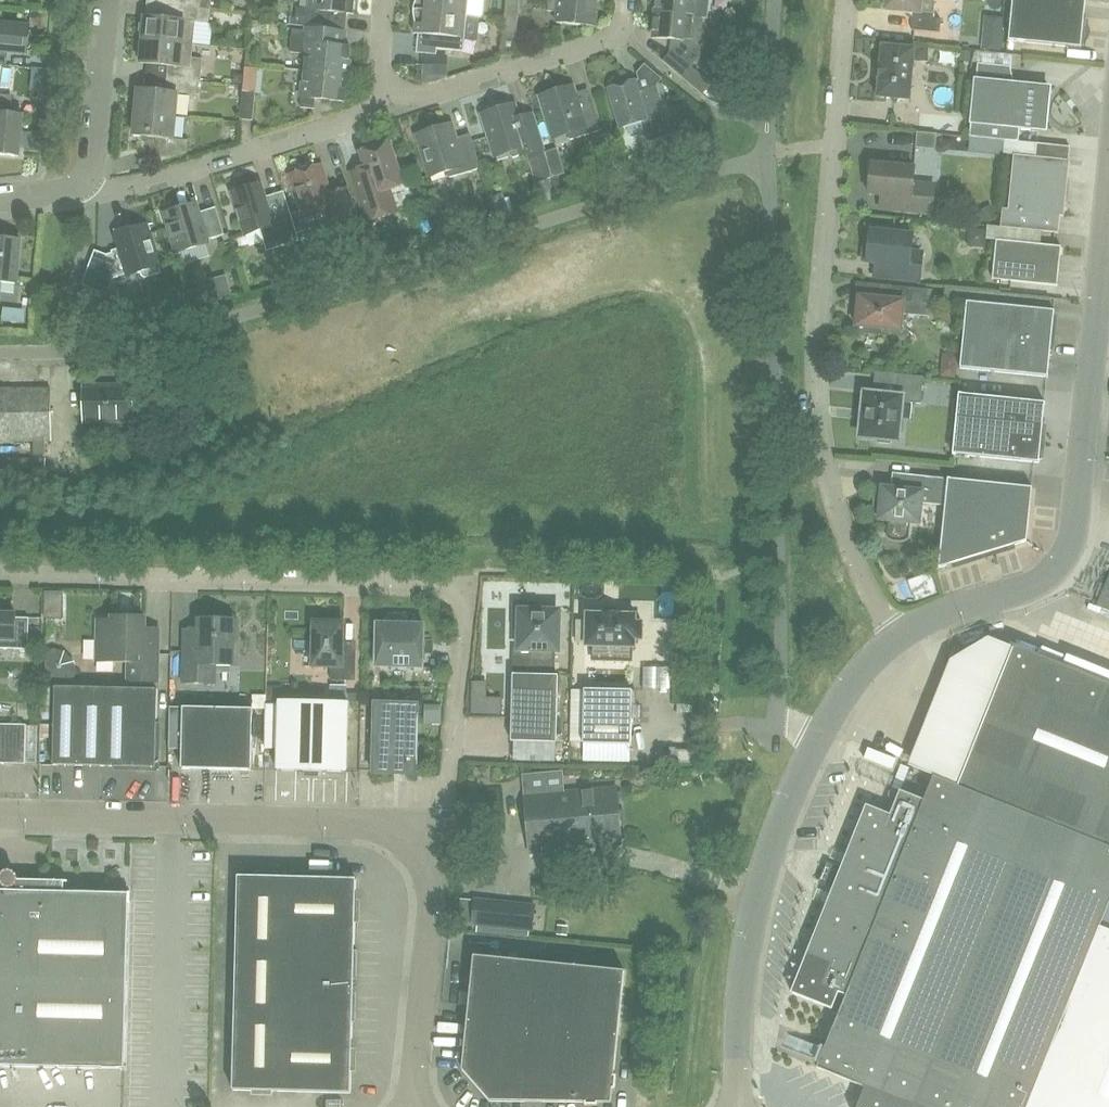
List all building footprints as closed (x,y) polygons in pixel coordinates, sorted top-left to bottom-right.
[(173,6),(201,8),(210,9),(211,0),(174,0),(173,6)] [(355,0),(311,0),(310,9),(297,7),(295,25),(322,27),(324,11),(354,13),(355,0)] [(413,9),(467,14),(468,0),(415,0),(414,3),(413,8),(413,9)] [(519,0),(506,0),(503,33),(516,34),(519,0)] [(597,2),(574,0),(549,0),(548,10),(558,11),(557,23),(595,26),(597,2)] [(655,13),(693,17),(706,18),(708,0),(656,0),(655,13)] [(935,0),(886,0),(885,9),(913,12),(912,30),(940,32),(941,19),(934,18),(935,0)] [(1086,0),(1012,0),(1008,40),(1081,47),(1086,0)] [(139,36),(143,36),(142,39),(193,44),(195,21),(209,22),(210,9),(201,8),(173,6),(172,19),(141,16),(139,36)] [(467,14),(413,9),(413,14),(414,19),(415,23),(414,33),(438,35),(437,48),(463,51),(467,14)] [(677,43),(663,60),(702,94),(712,83),(684,59),(696,45),(702,38),(704,20),(693,19),(693,17),(655,13),(653,37),(673,39),(677,43)] [(1003,19),(985,17),(982,49),(1001,51),(1003,19)] [(0,63),(2,50),(27,53),(30,27),(0,24),(0,63)] [(306,53),(304,70),(348,74),(351,47),(346,46),(347,34),(293,29),(290,52),(306,53)] [(168,65),(167,78),(198,81),(201,81),(203,58),(192,57),(193,44),(142,39),(142,42),(138,42),(137,55),(141,56),(140,62),(168,65)] [(910,99),(915,48),(882,45),(877,96),(910,99)] [(1011,66),(978,63),(976,78),(974,78),(970,123),(971,123),(969,136),(1004,140),(1019,141),(1020,129),(1039,130),(1041,112),(1045,111),(1045,106),(1042,103),(1044,85),(1009,81),(1011,66)] [(348,74),(304,70),(301,107),(314,108),(315,98),(346,101),(348,74)] [(136,109),(135,112),(175,115),(177,93),(197,94),(198,81),(167,78),(165,91),(138,88),(137,95),(133,95),(132,108),(136,109)] [(635,80),(608,88),(621,128),(643,121),(650,141),(672,134),(657,85),(638,91),(635,80)] [(572,86),(541,96),(554,137),(566,133),(568,138),(571,139),(602,130),(593,102),(582,105),(577,102),(572,86)] [(242,91),(240,118),(253,119),(255,92),(242,91)] [(19,156),(23,114),(10,113),(11,98),(8,95),(0,94),(0,154),(19,156)] [(513,158),(543,148),(532,112),(518,116),(514,104),(483,114),(496,155),(508,151),(510,156),(513,158)] [(175,115),(135,112),(133,135),(161,138),(160,146),(158,147),(162,160),(187,152),(188,140),(173,138),(175,115)] [(450,177),(481,167),(472,139),(461,143),(456,141),(451,123),(417,134),(430,176),(445,171),(446,175),(450,177)] [(691,133),(697,150),(709,146),(704,128),(691,133)] [(931,133),(931,150),(954,150),(954,133),(931,133)] [(1034,143),(1019,141),(1004,140),(1003,153),(1013,155),(1008,209),(1002,208),(1000,227),(1059,233),(1060,215),(1064,216),(1070,160),(1033,156),(1034,143)] [(388,188),(402,184),(389,143),(379,146),(375,145),(368,147),(366,151),(362,152),(367,168),(352,172),(367,220),(395,211),(388,188)] [(881,194),(880,208),(932,213),(934,184),(913,182),(914,167),(871,163),(868,193),(881,194)] [(321,164),(290,174),(303,216),(325,209),(329,222),(355,214),(347,188),(330,193),(321,164)] [(535,183),(541,203),(555,197),(549,178),(535,183)] [(212,207),(222,204),(217,182),(206,185),(212,207)] [(267,251),(299,240),(290,211),(274,217),(271,215),(261,183),(232,192),(245,234),(260,229),(267,251)] [(491,197),(498,218),(506,215),(505,213),(507,209),(504,198),(500,196),(500,194),(491,197)] [(196,204),(165,213),(176,252),(208,242),(207,240),(225,234),(216,207),(199,212),(196,204)] [(95,250),(82,284),(108,294),(114,277),(127,273),(128,275),(140,272),(141,276),(145,278),(161,273),(146,224),(130,229),(128,225),(114,229),(120,250),(106,254),(95,250)] [(875,275),(919,280),(922,253),(908,251),(912,235),(898,232),(894,227),(866,224),(863,249),(869,250),(868,261),(876,262),(875,275)] [(16,283),(20,240),(0,238),(0,281),(16,283)] [(1061,246),(996,240),(992,278),(1057,285),(1061,246)] [(884,298),(859,295),(856,325),(859,326),(859,331),(880,333),(881,328),(901,330),(903,313),(930,316),(932,289),(886,285),(884,298)] [(967,301),(966,306),(960,368),(1048,376),(1054,310),(967,301)] [(921,403),(924,376),(899,374),(897,396),(864,392),(860,436),(898,440),(901,401),(921,403)] [(34,441),(46,441),(53,441),(53,387),(0,388),(0,441),(34,441)] [(86,388),(86,422),(133,423),(134,388),(86,388)] [(1045,402),(958,393),(952,454),(1039,462),(1045,402)] [(47,459),(0,458),(0,477),(46,478),(47,459)] [(908,538),(909,522),(919,523),(921,503),(941,505),(944,478),(919,475),(917,490),(882,487),(882,491),(879,491),(875,496),(874,500),(874,505),(874,509),(877,514),(879,515),(879,519),(888,520),(887,535),(890,538),(893,540),(901,541),(904,539),(908,538)] [(938,568),(1027,541),(1032,487),(948,478),(938,568)] [(1106,581),(1097,606),(1108,611),(1108,582),(1106,581)] [(511,741),(556,742),(558,675),(555,675),(556,650),(558,650),(559,611),(538,610),(538,603),(514,602),(513,628),(519,628),(518,649),(529,649),(529,674),(513,674),(511,741)] [(618,613),(604,613),(586,613),(586,621),(577,621),(577,642),(585,643),(585,645),(614,646),(614,660),(632,661),(632,647),(635,647),(635,639),(642,639),(642,622),(635,621),(636,614),(618,613)] [(15,649),(28,649),(28,629),(15,628),(16,614),(0,614),(0,640),(15,640),(15,649)] [(185,629),(184,682),(218,683),(218,665),(235,665),(236,639),(240,639),(241,620),(237,615),(212,614),(212,619),(200,619),(199,630),(185,629)] [(128,681),(158,682),(159,627),(145,626),(145,616),(112,616),(112,620),(98,620),(97,661),(128,662),(128,681)] [(331,667),(331,680),(355,680),(356,648),(343,647),(344,622),(313,621),(312,666),(331,667)] [(424,624),(376,623),(375,666),(423,667),(424,624)] [(792,992),(793,993),(832,1009),(838,992),(846,995),(827,1042),(817,1068),(865,1087),(857,1106),(1108,1106),(1108,931),(1099,927),(1100,924),(1108,902),(1108,683),(1014,645),(1013,647),(958,785),(933,776),(908,765),(903,763),(893,788),(899,790),(890,814),(866,805),(846,855),(841,866),(839,871),(828,866),(822,881),(833,886),(834,886),(832,890),(827,903),(792,990),(792,992)] [(53,648),(45,652),(45,681),(73,681),(77,672),(74,661),(65,650),(53,648)] [(158,688),(55,686),(53,764),(155,767),(158,688)] [(631,744),(632,690),(584,689),(583,743),(631,744)] [(347,771),(349,701),(278,699),(278,704),(266,703),(265,748),(277,748),(277,770),(347,771)] [(375,703),(373,772),(416,773),(418,704),(375,703)] [(182,768),(251,769),(252,709),(183,707),(182,768)] [(25,764),(26,724),(0,724),(0,763),(25,764)] [(694,763),(694,750),(676,749),(676,762),(694,763)] [(623,846),(620,809),(619,788),(526,795),(531,853),(623,846)] [(124,1068),(129,894),(64,892),(64,883),(68,883),(68,881),(18,880),(17,876),(14,873),(5,872),(2,875),(1,880),(0,880),(0,1065),(124,1068)] [(351,1092),(356,878),(238,876),(232,1090),(351,1092)] [(475,898),(472,925),(532,931),(534,904),(475,898)] [(614,1075),(624,971),(473,956),(462,1069),(489,1101),(585,1103),(585,1105),(598,1106),(598,1103),(612,1090),(615,1090),(617,1076),(614,1075)]
